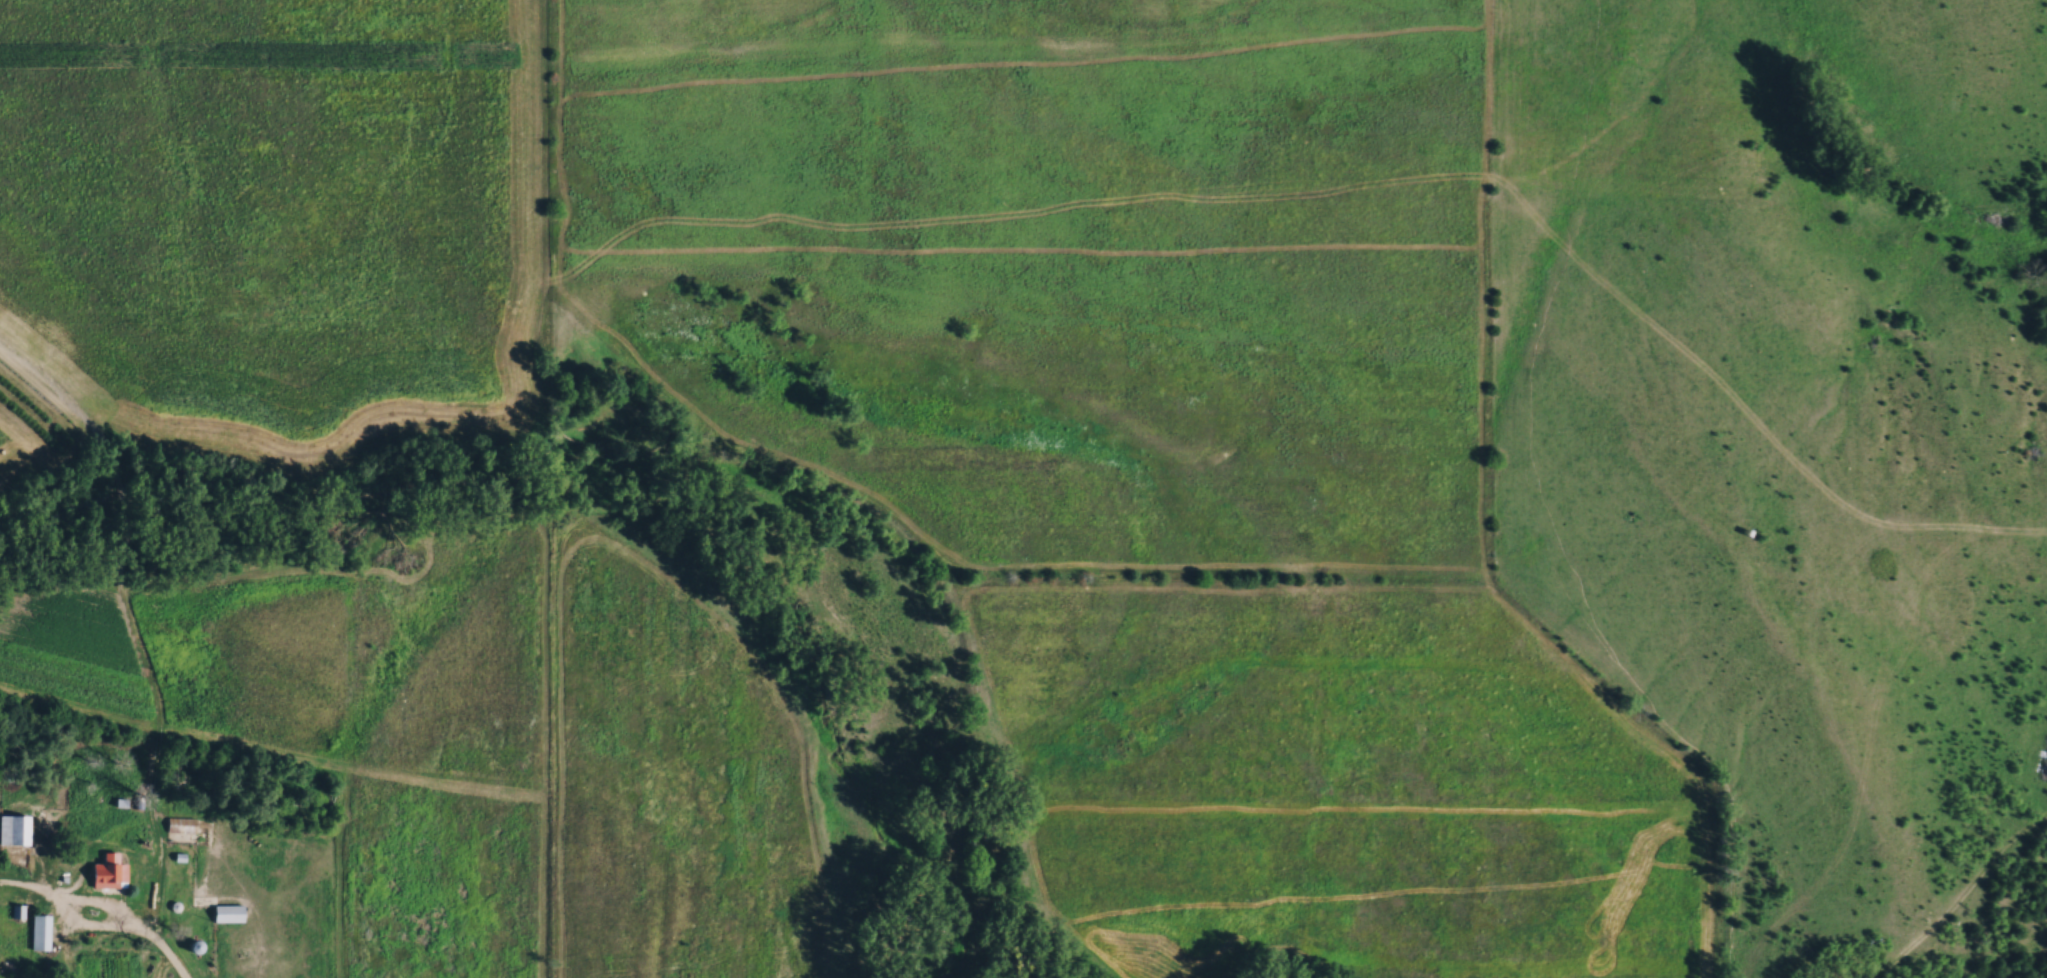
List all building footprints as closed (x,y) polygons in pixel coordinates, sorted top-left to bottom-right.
[(1,844),(29,844),(29,815),(1,815),(1,844)] [(197,833),(197,818),(168,818),(168,833),(197,833)] [(128,862),(121,862),(121,852),(104,852),(104,864),(93,864),(93,888),(128,888),(128,862)] [(244,905),(215,905),(215,922),(244,922),(244,905)] [(32,951),(49,951),(49,914),(32,914),(32,951)]
